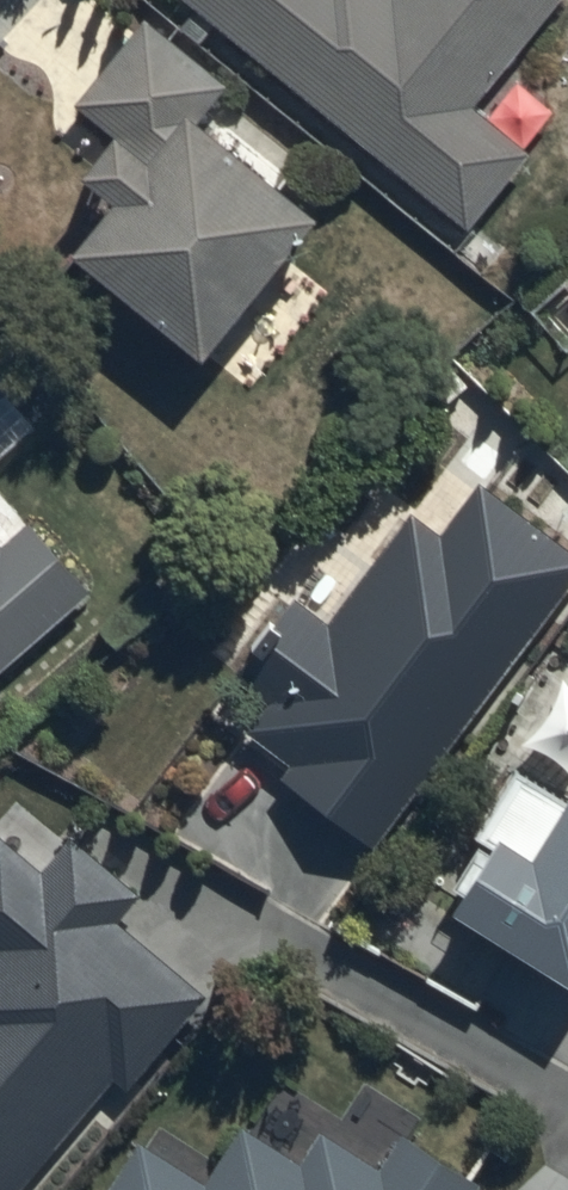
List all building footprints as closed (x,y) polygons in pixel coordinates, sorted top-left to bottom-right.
[(468,222),(532,145),(474,97),(554,0),(199,0),(468,222)] [(210,332),(326,193),(200,89),(209,78),(140,21),(81,91),(118,121),(94,150),(129,180),(87,230),(210,332)] [(532,302),(567,340),(567,269),(532,302)] [(19,372),(0,350),(0,389),(19,372)] [(481,473),(444,522),(416,501),(334,612),(297,584),(236,665),(272,691),(250,720),(294,752),(284,765),(392,846),(567,611),(567,534),(481,473)] [(93,582),(37,509),(4,536),(0,531),(0,660),(93,582)] [(542,835),(505,814),(464,884),(567,952),(567,791),(542,835)] [(119,1071),(129,1080),(207,991),(117,912),(142,884),(74,823),(42,859),(0,822),(0,1189),(14,1189),(119,1071)] [(479,1173),(448,1142),(405,1125),(382,1160),(324,1122),(304,1154),(246,1116),(207,1177),(139,1134),(104,1189),(470,1189),(479,1173)]
